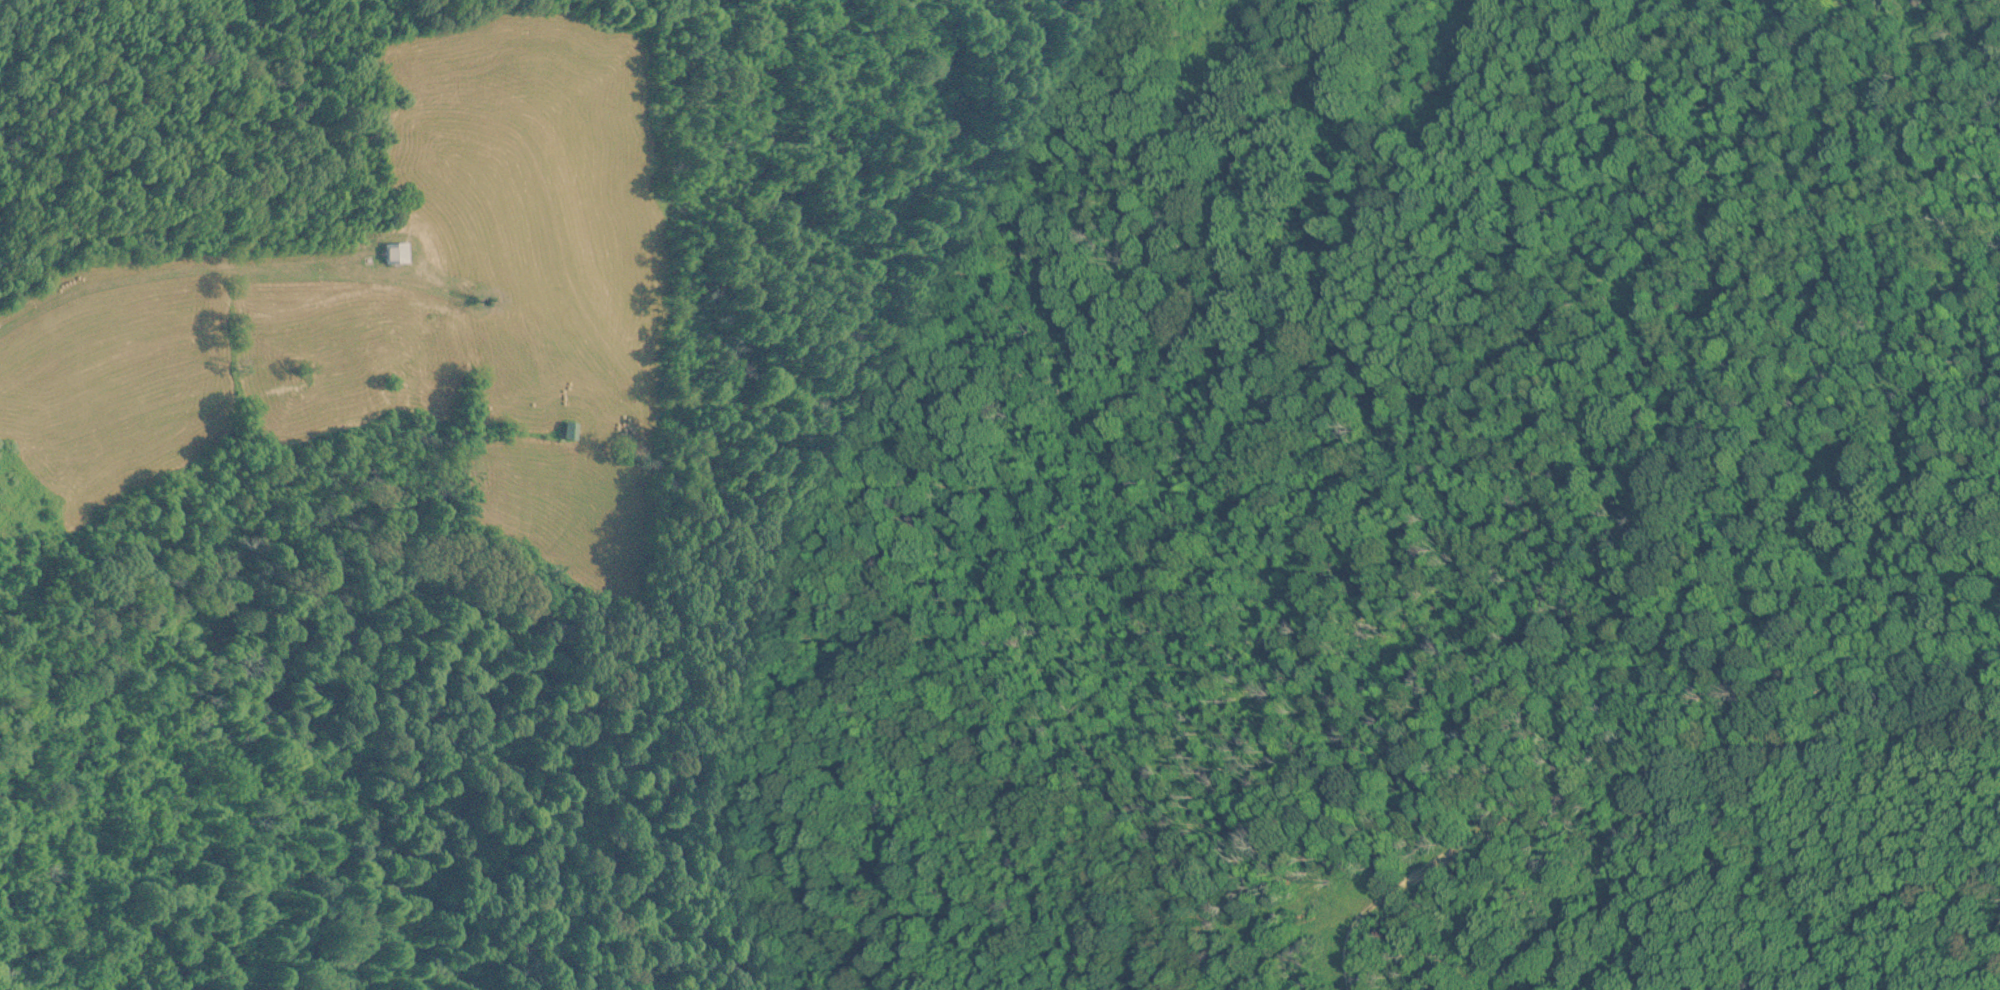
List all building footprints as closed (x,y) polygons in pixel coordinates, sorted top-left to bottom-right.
[(387,244),(387,266),(412,266),(412,244),(387,244)]
